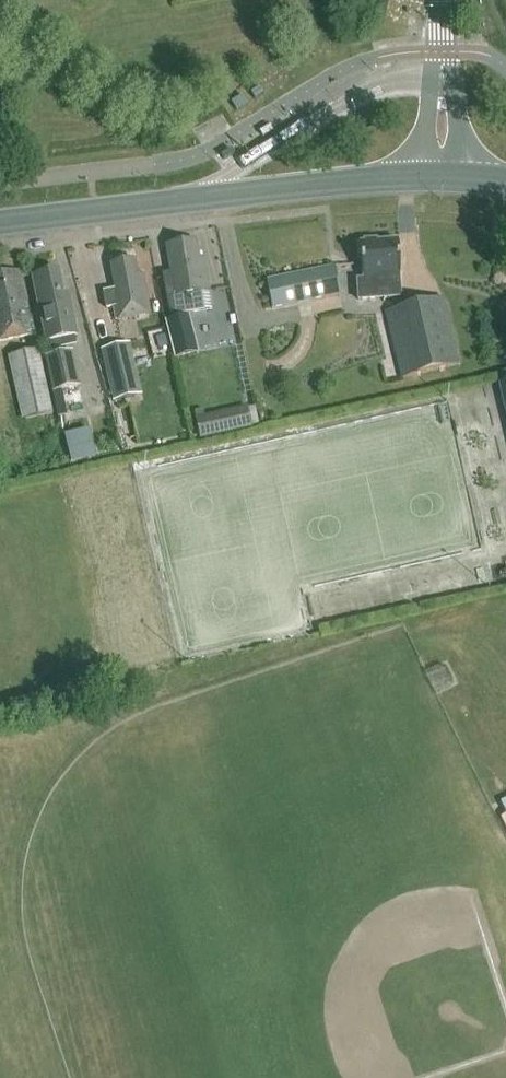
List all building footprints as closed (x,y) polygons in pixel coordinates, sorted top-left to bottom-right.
[(398,278),(399,278),(397,241),(377,242),(376,240),(363,240),(363,243),(359,243),(361,280),(357,280),(358,299),(399,297),(398,278)] [(171,273),(163,275),(170,314),(211,308),(208,291),(209,291),(203,259),(198,259),(195,241),(167,246),(171,273)] [(115,320),(150,314),(143,273),(136,274),(133,260),(110,264),(114,289),(102,291),(105,307),(113,306),(115,320)] [(269,308),(337,295),(331,267),(263,280),(269,308)] [(62,303),(55,269),(29,274),(42,339),(73,333),(66,302),(62,303)] [(30,335),(17,273),(0,277),(0,342),(30,335)] [(459,365),(443,298),(385,312),(401,379),(459,365)] [(200,353),(190,315),(167,321),(176,359),(200,353)] [(143,394),(131,343),(102,350),(114,401),(143,394)] [(24,420),(54,414),(40,349),(10,356),(24,420)] [(46,357),(53,392),(81,386),(73,351),(46,357)] [(498,384),(505,417),(505,382),(498,384)] [(205,438),(258,425),(253,403),(199,416),(205,438)] [(75,461),(101,455),(94,427),(68,433),(75,461)]
